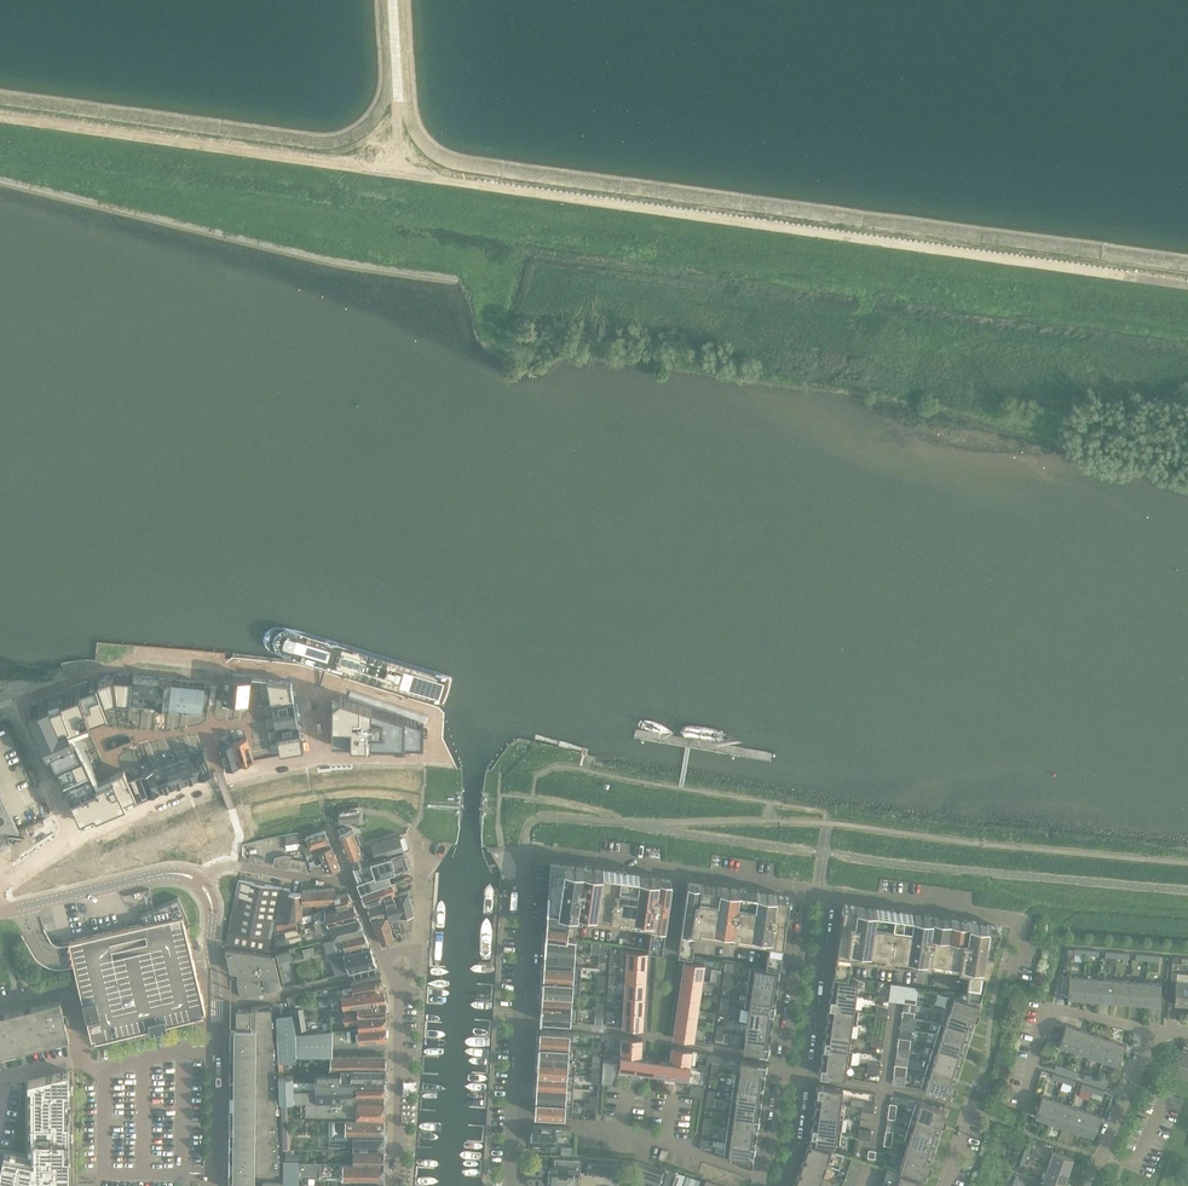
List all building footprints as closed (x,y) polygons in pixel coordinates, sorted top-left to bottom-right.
[(247,735),(220,743),(227,766),(255,757),(304,749),(292,681),(224,674),(222,699),(250,701),(251,678),(267,680),(271,703),(278,739),(250,744),(247,735)] [(212,771),(204,748),(128,775),(123,765),(98,777),(75,725),(109,712),(107,705),(118,701),(206,711),(209,685),(113,675),(30,706),(82,823),(149,793),(212,771)] [(429,723),(340,695),(331,743),(429,746),(429,723)] [(19,830),(10,810),(0,789),(0,827),(19,830)] [(339,811),(340,821),(358,819),(358,810),(339,811)] [(310,848),(330,841),(324,829),(306,836),(310,848)] [(339,835),(349,858),(350,857),(362,853),(353,830),(339,835)] [(368,862),(354,867),(359,882),(357,883),(361,894),(385,885),(396,881),(392,870),(408,864),(404,850),(400,835),(371,843),(376,858),(368,862)] [(319,852),(323,862),(316,865),(315,865),(314,866),(311,867),(310,867),(313,872),(321,874),(327,872),(340,867),(332,847),(330,843),(317,847),(318,848),(306,851),(308,860),(313,858),(311,854),(314,853),(319,852)] [(362,853),(350,857),(350,858),(354,867),(368,862),(366,859),(364,852),(362,853)] [(276,858),(274,866),(308,872),(305,861),(291,859),(292,856),(286,855),(276,858)] [(551,863),(546,936),(575,938),(576,925),(570,925),(571,912),(578,913),(578,912),(582,913),(582,910),(612,915),(611,917),(619,918),(620,916),(649,920),(655,878),(551,863)] [(655,878),(649,920),(649,922),(652,923),(651,931),(649,949),(663,951),(665,933),(673,881),(655,878)] [(239,880),(227,942),(269,951),(271,938),(272,939),(276,920),(284,922),(284,920),(314,913),(313,909),(314,909),(313,904),(316,903),(318,911),(337,906),(337,907),(353,904),(348,893),(335,895),(335,888),(302,890),(302,891),(300,890),(300,893),(290,893),(290,890),(239,880)] [(688,883),(678,953),(693,955),(696,929),(700,930),(700,927),(706,885),(688,883)] [(384,900),(385,903),(395,900),(394,894),(393,894),(392,890),(387,891),(385,885),(361,894),(366,906),(368,906),(384,900)] [(706,885),(700,927),(729,931),(729,934),(737,935),(738,932),(767,937),(773,895),(706,885)] [(397,902),(401,916),(414,914),(409,890),(394,894),(395,900),(397,902)] [(773,895),(767,937),(767,939),(770,940),(769,949),(766,965),(780,967),(783,951),(790,897),(773,895)] [(144,924),(69,942),(72,953),(91,1032),(92,1036),(96,1035),(97,1039),(99,1039),(99,1038),(111,1035),(111,1036),(113,1035),(115,1035),(117,1034),(129,1031),(131,1031),(133,1030),(133,1031),(135,1030),(147,1027),(149,1027),(149,1026),(151,1026),(153,1026),(153,1025),(158,1024),(165,1022),(165,1023),(167,1022),(187,1017),(187,1018),(189,1017),(201,1014),(203,1014),(203,1013),(202,1009),(205,1008),(205,1005),(195,964),(185,920),(189,919),(179,897),(140,915),(144,924)] [(385,903),(388,916),(389,919),(401,916),(397,902),(395,900),(385,903)] [(325,916),(326,921),(326,922),(329,922),(329,925),(359,917),(357,913),(354,903),(353,904),(337,907),(337,908),(324,911),(325,916)] [(367,908),(372,919),(388,916),(385,903),(367,908)] [(836,959),(834,974),(834,975),(848,977),(851,961),(852,951),(856,952),(856,949),(862,907),(844,905),(836,959)] [(980,996),(985,981),(1002,927),(862,907),(856,949),(885,953),(885,956),(893,957),(893,955),(923,959),(922,961),(930,962),(931,960),(960,964),(960,967),(970,968),(968,979),(966,994),(980,996)] [(383,944),(395,942),(389,919),(388,916),(372,919),(383,944)] [(331,930),(333,939),(338,938),(364,932),(359,917),(329,925),(329,922),(326,922),(326,921),(314,924),(316,933),(331,930)] [(284,922),(276,924),(279,933),(298,928),(296,919),(284,922)] [(335,952),(346,950),(369,945),(364,932),(338,938),(333,939),(332,939),(335,952)] [(285,933),(276,935),(278,944),(287,941),(285,933)] [(546,936),(545,951),(577,953),(578,938),(575,938),(546,936)] [(332,939),(324,941),(328,958),(330,957),(336,974),(336,975),(339,974),(350,971),(350,972),(377,965),(377,964),(370,946),(336,955),(335,952),(332,939)] [(312,947),(303,949),(304,957),(314,954),(312,947)] [(263,991),(282,987),(274,955),(226,948),(229,965),(229,970),(230,970),(231,971),(232,971),(232,970),(238,970),(238,974),(238,978),(238,984),(239,990),(240,994),(242,997),(243,997),(242,996),(245,995),(246,996),(263,992),(262,991),(263,991)] [(290,950),(277,953),(278,960),(278,961),(291,958),(291,957),(290,950)] [(627,966),(648,967),(649,952),(622,950),(621,965),(627,966)] [(545,951),(544,964),(576,966),(577,953),(545,951)] [(685,961),(682,977),(703,980),(705,964),(685,961)] [(544,964),(543,978),(582,981),(583,966),(576,966),(544,964)] [(627,966),(626,981),(647,983),(648,967),(627,966)] [(751,966),(749,980),(778,985),(778,984),(779,984),(780,978),(779,978),(779,976),(778,976),(779,970),(751,966)] [(725,969),(724,977),(732,978),(733,971),(725,969)] [(353,988),(349,988),(335,991),(336,997),(385,989),(382,974),(352,981),(353,988)] [(1069,975),(1068,997),(1083,999),(1085,976),(1069,975)] [(1085,976),(1083,999),(1099,1000),(1100,978),(1085,976)] [(682,977),(680,992),(700,995),(701,995),(703,983),(703,980),(682,977)] [(724,977),(723,984),(731,986),(732,978),(724,977)] [(543,978),(542,993),(573,995),(580,995),(582,981),(543,978)] [(831,991),(832,991),(832,992),(856,996),(858,981),(835,978),(834,984),(833,984),(833,986),(832,986),(831,991)] [(1100,978),(1099,1000),(1114,1001),(1115,979),(1100,978)] [(1115,979),(1114,1001),(1129,1002),(1131,980),(1115,979)] [(749,980),(747,994),(776,998),(776,997),(777,997),(778,992),(777,992),(777,990),(776,990),(777,985),(778,985),(749,980)] [(1131,980),(1129,1002),(1144,1004),(1146,982),(1131,980)] [(626,981),(625,997),(646,998),(647,983),(626,981)] [(1146,982),(1144,1004),(1160,1005),(1161,984),(1162,983),(1146,982)] [(1187,1005),(1187,984),(1176,983),(1174,1004),(1187,1005)] [(343,1007),(387,1001),(385,989),(336,997),(329,998),(331,1009),(343,1007)] [(680,992),(678,1007),(699,1010),(701,995),(700,995),(680,992)] [(829,1005),(830,1005),(830,1006),(859,1010),(859,1009),(855,1008),(856,996),(832,992),(832,993),(833,993),(832,998),(831,998),(831,999),(830,999),(829,1005)] [(542,993),(542,1005),(572,1007),(573,995),(542,993)] [(294,994),(287,996),(289,1005),(297,1003),(294,994)] [(747,994),(745,1008),(774,1012),(774,1011),(775,1011),(776,1006),(775,1005),(775,1004),(774,1003),(775,999),(776,999),(776,998),(747,994)] [(946,1008),(946,1009),(973,1017),(977,1019),(978,1018),(980,1010),(979,1010),(976,1009),(978,1003),(950,994),(946,1008)] [(625,997),(624,1012),(645,1013),(646,998),(625,997)] [(721,997),(720,1004),(728,1005),(729,998),(721,997)] [(27,1049),(70,1038),(67,1027),(69,1026),(70,1018),(69,1018),(65,1019),(60,999),(0,1014),(0,1055),(27,1049)] [(344,1011),(344,1012),(357,1011),(357,1016),(382,1013),(386,1012),(387,1001),(343,1007),(344,1011)] [(231,1107),(230,1107),(230,1108),(231,1108),(230,1120),(230,1121),(230,1133),(230,1134),(230,1146),(230,1147),(230,1164),(230,1180),(230,1185),(234,1185),(240,1185),(240,1184),(255,1185),(255,1180),(255,1173),(280,1174),(279,1153),(271,1010),(252,1010),(252,1007),(271,1005),(271,1004),(252,1007),(252,1010),(237,1010),(237,1029),(230,1029),(230,1030),(231,1030),(231,1042),(230,1042),(230,1043),(231,1043),(231,1055),(230,1055),(230,1056),(231,1056),(231,1068),(230,1068),(230,1069),(231,1069),(231,1081),(230,1081),(230,1082),(231,1082),(231,1094),(230,1094),(230,1095),(231,1095),(231,1107)] [(720,1004),(719,1012),(727,1013),(728,1005),(720,1004)] [(542,1005),(541,1020),(578,1022),(579,1007),(572,1007),(542,1005)] [(827,1018),(828,1019),(828,1020),(857,1024),(859,1010),(830,1006),(830,1007),(831,1007),(830,1011),(829,1011),(829,1013),(828,1013),(827,1018)] [(678,1007),(676,1022),(696,1025),(697,1025),(699,1010),(678,1007)] [(304,1008),(295,1010),(297,1021),(298,1028),(298,1031),(307,1030),(304,1008)] [(749,1009),(747,1022),(772,1025),(773,1025),(774,1019),(773,1019),(773,1017),(772,1017),(773,1013),(774,1013),(774,1012),(745,1008),(745,1009),(749,1009)] [(946,1009),(942,1021),(970,1030),(973,1017),(946,1009)] [(358,1024),(359,1029),(386,1027),(386,1015),(383,1015),(382,1013),(357,1016),(357,1011),(344,1012),(345,1026),(358,1024)] [(903,1011),(902,1021),(914,1022),(915,1012),(903,1011)] [(624,1012),(623,1028),(644,1029),(645,1013),(624,1012)] [(331,1055),(332,1055),(333,1055),(333,1043),(332,1031),(295,1034),(295,1028),(292,1013),(276,1016),(279,1063),(283,1063),(297,1062),(297,1055),(331,1055)] [(825,1032),(826,1032),(826,1033),(851,1037),(852,1024),(857,1025),(857,1024),(828,1020),(829,1021),(828,1025),(827,1025),(827,1027),(826,1027),(825,1032)] [(942,1021),(938,1034),(966,1043),(970,1030),(942,1021)] [(674,1038),(694,1041),(697,1025),(696,1025),(676,1022),(674,1038)] [(747,1022),(746,1035),(746,1036),(770,1039),(770,1038),(771,1038),(772,1033),(771,1033),(771,1031),(770,1031),(771,1026),(772,1026),(772,1025),(747,1022)] [(718,1024),(717,1032),(724,1033),(725,1025),(718,1024)] [(1060,1045),(1074,1050),(1080,1030),(1066,1025),(1060,1045)] [(352,1042),(357,1041),(359,1041),(386,1039),(386,1027),(359,1029),(351,1030),(352,1042)] [(1054,1028),(1051,1036),(1061,1040),(1064,1031),(1054,1028)] [(540,1030),(539,1043),(570,1045),(570,1031),(540,1030)] [(1080,1030),(1074,1050),(1088,1055),(1094,1035),(1080,1030)] [(332,1031),(333,1043),(340,1043),(340,1031),(332,1031)] [(717,1032),(715,1039),(723,1040),(724,1033),(717,1032)] [(823,1046),(824,1046),(824,1047),(853,1051),(853,1050),(849,1049),(851,1037),(826,1033),(826,1034),(827,1034),(826,1039),(825,1039),(825,1040),(824,1040),(823,1046)] [(938,1034),(934,1047),(962,1056),(964,1048),(966,1043),(938,1034)] [(741,1035),(739,1049),(759,1052),(768,1054),(768,1052),(769,1052),(770,1047),(769,1046),(769,1045),(768,1044),(769,1040),(770,1040),(770,1039),(746,1036),(746,1035),(741,1035)] [(1094,1035),(1088,1055),(1103,1059),(1109,1040),(1094,1035)] [(632,1069),(651,1072),(652,1060),(642,1058),(643,1039),(622,1037),(621,1055),(621,1056),(620,1063),(618,1075),(631,1077),(632,1069)] [(899,1038),(898,1048),(910,1049),(911,1039),(899,1038)] [(1109,1040),(1103,1059),(1118,1064),(1124,1045),(1109,1040)] [(539,1043),(538,1058),(576,1060),(577,1045),(570,1045),(539,1043)] [(660,1061),(658,1073),(676,1075),(675,1083),(688,1085),(693,1050),(672,1047),(670,1062),(660,1061)] [(821,1059),(822,1060),(822,1061),(851,1065),(853,1051),(824,1047),(824,1048),(825,1048),(824,1052),(823,1052),(823,1054),(822,1054),(821,1059)] [(930,1060),(957,1069),(961,1057),(962,1056),(934,1047),(930,1060)] [(1183,1047),(1182,1048),(1176,1068),(1187,1072),(1187,1049),(1183,1047)] [(604,1058),(604,1062),(620,1063),(621,1056),(621,1055),(614,1055),(611,1055),(604,1054),(604,1058)] [(331,1069),(341,1069),(386,1069),(386,1055),(333,1055),(332,1055),(331,1055),(331,1069)] [(538,1058),(538,1072),(575,1074),(576,1060),(538,1058)] [(652,1060),(651,1072),(654,1072),(658,1073),(660,1061),(656,1060),(652,1060)] [(742,1060),(740,1074),(765,1077),(764,1076),(764,1072),(765,1072),(766,1070),(767,1070),(768,1065),(766,1065),(767,1063),(758,1062),(742,1060)] [(926,1073),(925,1073),(953,1082),(957,1069),(930,1060),(926,1073)] [(819,1073),(820,1073),(820,1075),(829,1076),(845,1078),(847,1065),(851,1065),(822,1061),(823,1062),(822,1066),(821,1066),(821,1068),(820,1067),(819,1073)] [(712,1062),(711,1070),(719,1071),(720,1063),(712,1062)] [(895,1065),(894,1075),(906,1076),(908,1066),(895,1065)] [(1056,1065),(1054,1070),(1066,1074),(1068,1069),(1056,1065)] [(356,1082),(356,1081),(357,1079),(386,1079),(386,1069),(341,1069),(341,1075),(341,1082),(356,1082)] [(1068,1069),(1066,1074),(1078,1078),(1079,1073),(1068,1069)] [(711,1070),(710,1077),(718,1078),(719,1071),(711,1070)] [(0,1178),(0,1181),(26,1185),(69,1185),(69,1155),(64,1155),(64,1139),(70,1139),(69,1072),(29,1081),(30,1086),(36,1085),(36,1161),(5,1155),(3,1161),(0,1178)] [(538,1072),(537,1085),(574,1088),(575,1074),(538,1072)] [(925,1073),(921,1088),(922,1088),(929,1090),(944,1095),(949,1096),(951,1091),(952,1091),(955,1092),(958,1083),(953,1082),(925,1073)] [(1051,1079),(1063,1083),(1065,1077),(1053,1073),(1051,1079)] [(280,1102),(287,1102),(306,1102),(356,1101),(356,1099),(385,1099),(386,1087),(386,1081),(371,1081),(356,1081),(356,1082),(341,1082),(341,1075),(341,1074),(315,1074),(294,1076),(283,1076),(279,1076),(278,1076),(279,1102),(280,1102)] [(734,1086),(734,1087),(763,1091),(763,1090),(762,1090),(762,1085),(763,1086),(764,1084),(765,1084),(766,1078),(765,1078),(765,1077),(740,1074),(738,1087),(734,1086)] [(1085,1075),(1083,1080),(1095,1084),(1097,1079),(1085,1075)] [(1065,1077),(1063,1083),(1074,1087),(1076,1081),(1065,1077)] [(1097,1079),(1095,1084),(1106,1088),(1108,1083),(1097,1079)] [(1081,1088),(1092,1092),(1094,1088),(1082,1084),(1081,1088)] [(537,1085),(536,1099),(573,1101),(574,1088),(537,1085)] [(817,1099),(846,1104),(846,1103),(841,1102),(843,1089),(828,1086),(819,1085),(818,1087),(817,1087),(817,1092),(818,1092),(817,1094),(818,1094),(818,1099),(817,1099)] [(703,1096),(704,1088),(691,1086),(690,1094),(703,1096)] [(734,1087),(732,1101),(761,1105),(761,1104),(760,1104),(761,1099),(762,1099),(762,1097),(763,1098),(764,1092),(763,1092),(763,1091),(734,1087)] [(1094,1088),(1092,1092),(1104,1096),(1105,1091),(1094,1088)] [(708,1090),(707,1097),(715,1098),(716,1091),(708,1090)] [(707,1097),(706,1105),(714,1106),(715,1098),(707,1097)] [(1035,1116),(1050,1121),(1058,1102),(1042,1097),(1035,1116)] [(572,1116),(573,1101),(536,1099),(535,1113),(572,1116)] [(815,1112),(815,1113),(844,1117),(846,1104),(817,1099),(817,1100),(815,1100),(815,1106),(816,1106),(815,1108),(817,1108),(816,1112),(815,1112)] [(353,1118),(385,1118),(385,1102),(356,1101),(306,1102),(306,1116),(353,1118)] [(732,1101),(730,1114),(759,1118),(759,1117),(758,1117),(759,1113),(760,1113),(760,1111),(761,1111),(762,1106),(761,1106),(761,1105),(732,1101)] [(913,1114),(941,1123),(945,1124),(947,1116),(945,1116),(944,1115),(943,1115),(945,1109),(940,1108),(925,1103),(921,1102),(919,1101),(918,1101),(917,1101),(913,1114)] [(1058,1102),(1050,1121),(1064,1126),(1071,1106),(1058,1102)] [(890,1104),(888,1118),(895,1119),(897,1105),(890,1104)] [(1071,1106),(1064,1126),(1079,1131),(1084,1111),(1071,1106)] [(1084,1111),(1079,1131),(1093,1136),(1100,1116),(1084,1111)] [(813,1126),(813,1127),(842,1131),(842,1130),(837,1129),(839,1118),(843,1118),(844,1117),(815,1113),(815,1114),(814,1114),(813,1119),(814,1120),(814,1121),(815,1122),(814,1126),(813,1126)] [(730,1114),(728,1128),(757,1132),(757,1131),(756,1131),(757,1126),(758,1127),(758,1125),(759,1125),(760,1119),(759,1119),(759,1118),(730,1114)] [(913,1114),(909,1127),(937,1136),(940,1124),(941,1123),(913,1114)] [(704,1117),(703,1124),(711,1125),(712,1118),(704,1117)] [(330,1120),(330,1128),(330,1135),(339,1135),(346,1136),(351,1136),(361,1136),(361,1135),(384,1135),(385,1121),(330,1120)] [(703,1124),(702,1132),(710,1133),(711,1125),(703,1124)] [(556,1135),(571,1136),(571,1128),(556,1127),(534,1126),(533,1144),(555,1145),(556,1135)] [(813,1135),(812,1141),(840,1145),(842,1131),(813,1127),(813,1128),(812,1128),(811,1133),(812,1133),(812,1135),(813,1135)] [(909,1127),(905,1141),(909,1142),(932,1149),(936,1137),(937,1136),(909,1127)] [(728,1128),(726,1142),(755,1145),(754,1145),(755,1140),(756,1140),(756,1138),(757,1138),(758,1133),(757,1133),(757,1132),(728,1128)] [(886,1130),(884,1145),(891,1146),(894,1132),(886,1130)] [(361,1135),(361,1136),(351,1136),(351,1148),(384,1148),(384,1135),(361,1135)] [(755,1147),(755,1145),(726,1142),(724,1156),(739,1158),(739,1161),(754,1166),(756,1160),(752,1159),(753,1154),(754,1152),(755,1152),(756,1147),(755,1147)] [(810,1142),(805,1155),(827,1163),(831,1149),(810,1142)] [(905,1153),(905,1155),(932,1164),(933,1163),(929,1162),(930,1158),(931,1153),(932,1149),(909,1142),(909,1143),(905,1153)] [(1026,1146),(1022,1157),(1027,1159),(1031,1147),(1026,1146)] [(659,1158),(658,1160),(664,1162),(665,1160),(667,1153),(668,1152),(668,1151),(664,1149),(662,1149),(660,1153),(659,1158)] [(320,1178),(384,1179),(385,1163),(385,1151),(354,1150),(353,1163),(320,1162),(320,1174),(320,1178)] [(875,1159),(876,1151),(869,1150),(868,1157),(875,1159)] [(1053,1151),(1048,1164),(1069,1172),(1074,1158),(1053,1151)] [(805,1155),(801,1169),(822,1177),(827,1163),(805,1155)] [(905,1155),(900,1169),(924,1176),(926,1170),(930,1172),(932,1167),(932,1164),(905,1155)] [(547,1185),(580,1185),(581,1167),(582,1159),(555,1157),(554,1166),(548,1165),(547,1185)] [(1022,1157),(1019,1169),(1023,1170),(1027,1159),(1022,1157)] [(618,1160),(586,1158),(585,1173),(617,1176),(618,1160)] [(1029,1160),(1028,1165),(1036,1168),(1038,1163),(1029,1160)] [(632,1176),(639,1178),(660,1185),(665,1170),(637,1161),(632,1176)] [(283,1185),(300,1185),(300,1181),(300,1174),(300,1162),(282,1162),(283,1181),(283,1185)] [(320,1162),(300,1162),(300,1174),(320,1174),(320,1162)] [(1043,1180),(1062,1185),(1064,1185),(1069,1172),(1048,1164),(1043,1180)] [(796,1183),(803,1185),(819,1185),(822,1177),(801,1169),(796,1183)] [(686,1176),(668,1170),(662,1185),(682,1185),(686,1176)] [(896,1185),(897,1185),(920,1185),(922,1180),(901,1172),(896,1185)] [(1013,1185),(1014,1185),(1018,1185),(1021,1176),(1016,1175),(1013,1185)]
